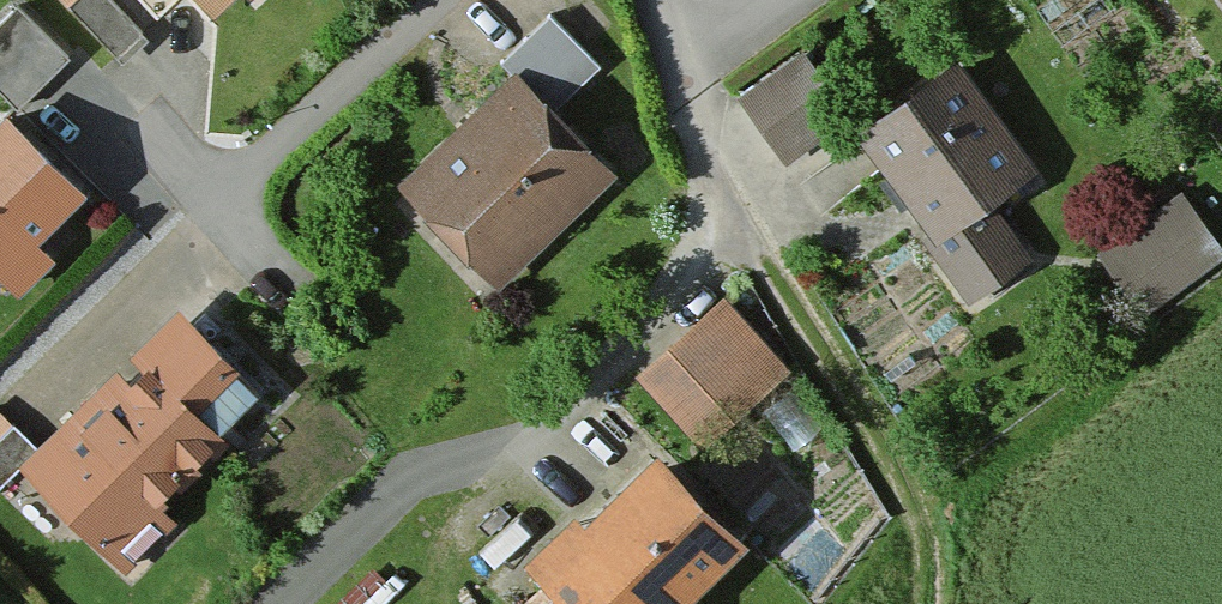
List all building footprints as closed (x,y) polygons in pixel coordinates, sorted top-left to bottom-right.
[(216,24),(240,1),(253,14),(267,0),(192,0),(216,24)] [(14,16),(0,31),(0,105),(12,116),(63,63),(14,16)] [(496,74),(510,87),(395,203),(495,301),(613,182),(560,130),(607,82),(547,23),(496,74)] [(853,121),(805,61),(739,113),(787,173),(853,121)] [(1038,180),(959,72),(857,146),(887,187),(878,194),(965,312),(1026,268),(988,216),(1038,180)] [(92,202),(10,123),(0,134),(0,283),(20,301),(53,267),(40,255),(92,202)] [(1198,240),(1176,209),(1096,266),(1139,325),(1207,277),(1187,248),(1198,240)] [(781,377),(721,308),(631,386),(691,454),(781,377)] [(261,406),(183,323),(22,472),(126,584),(180,534),(163,516),(228,456),(218,445),(261,406)] [(0,428),(0,492),(32,457),(0,428)] [(664,457),(587,533),(574,519),(521,571),(543,593),(532,603),(696,603),(753,547),(664,457)]
